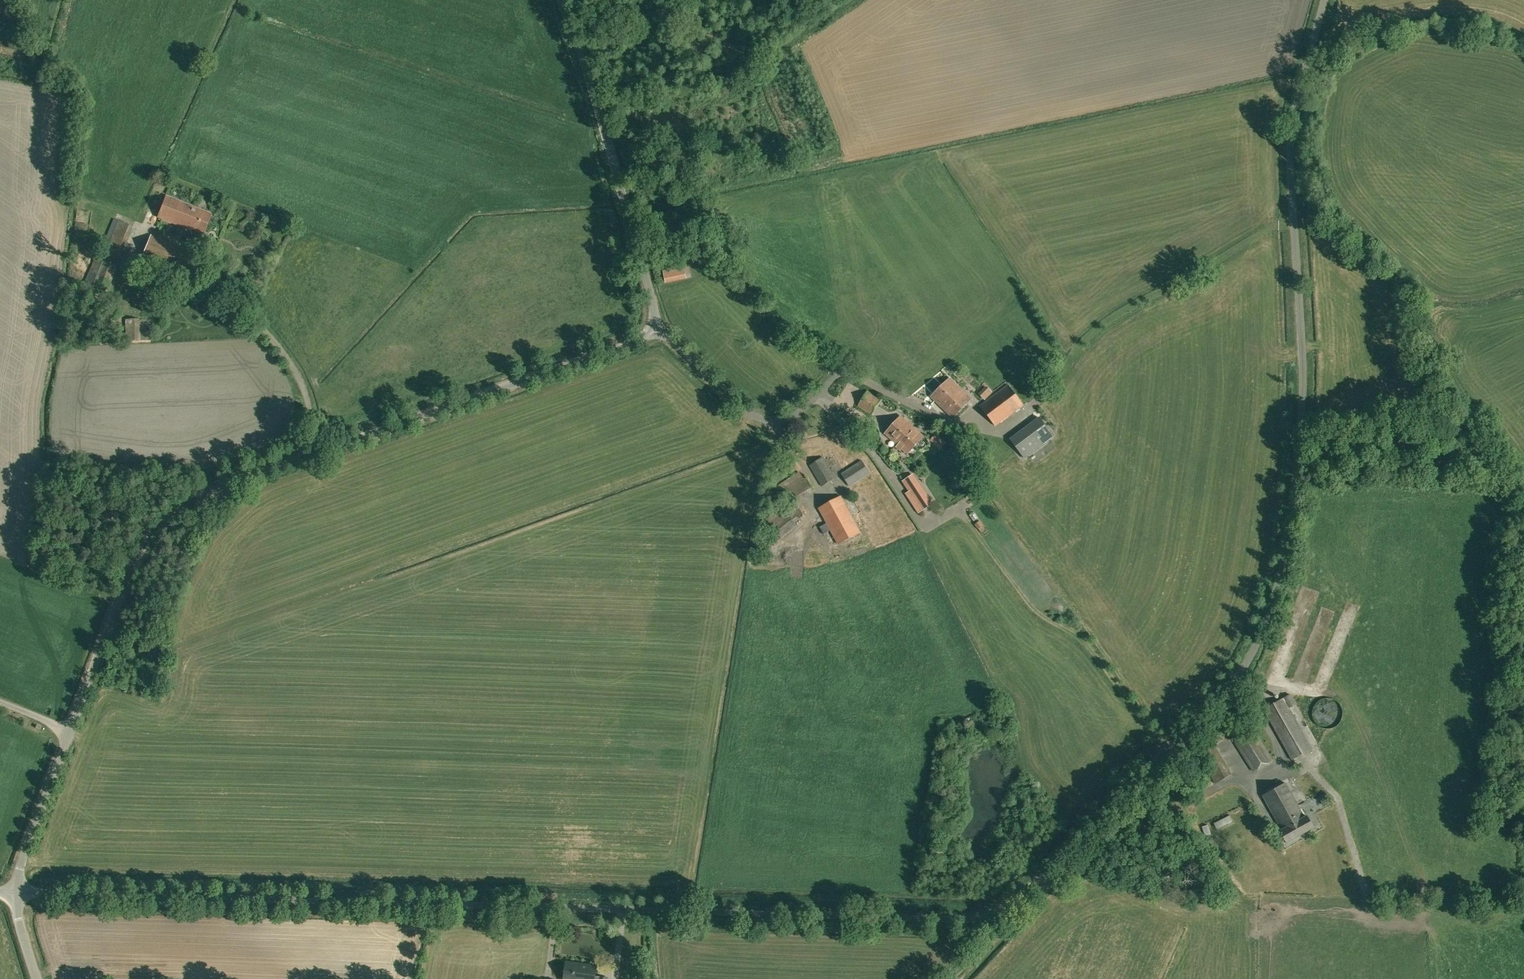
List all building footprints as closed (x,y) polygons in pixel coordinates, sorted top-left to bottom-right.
[(167,196),(158,217),(176,225),(190,230),(190,229),(203,235),(211,214),(198,209),(198,208),(185,203),(167,196)] [(114,219),(102,248),(107,250),(105,254),(119,260),(124,248),(112,243),(118,227),(127,231),(129,225),(114,219)] [(677,220),(667,222),(669,230),(677,228),(678,232),(683,231),(681,224),(678,225),(677,220)] [(151,235),(142,256),(175,269),(184,248),(151,235)] [(95,257),(84,285),(105,294),(116,267),(117,266),(95,257)] [(686,278),(683,266),(661,270),(664,283),(686,278)] [(126,319),(126,340),(138,340),(138,319),(126,319)] [(952,418),(971,399),(950,378),(931,397),(952,418)] [(995,426),(1024,404),(1008,384),(980,405),(995,426)] [(881,400),(867,391),(858,406),(871,414),(881,400)] [(923,437),(901,416),(885,433),(907,454),(923,437)] [(1053,436),(1038,417),(1010,439),(1024,458),(1053,436)] [(835,478),(823,458),(810,466),(822,485),(835,478)] [(849,486),(870,473),(862,460),(841,473),(849,486)] [(787,494),(794,504),(814,492),(804,475),(802,477),(799,472),(775,488),(781,499),(787,494)] [(929,503),(911,475),(902,480),(920,508),(929,503)] [(765,489),(761,503),(765,503),(765,512),(773,512),(772,504),(775,491),(765,489)] [(840,496),(819,508),(827,523),(819,527),(823,533),(831,529),(839,544),(860,532),(840,496)] [(787,536),(794,529),(789,523),(781,531),(787,536)] [(1327,666),(1324,672),(1330,675),(1333,669),(1327,666)] [(1263,709),(1268,718),(1292,760),(1313,749),(1290,708),(1296,704),(1295,703),(1290,694),(1263,709)] [(1331,728),(1334,726),(1337,724),(1340,721),(1341,719),(1342,716),(1342,712),(1341,709),(1340,706),(1338,703),(1336,701),(1333,699),(1330,699),(1328,698),(1325,698),(1322,699),(1319,701),(1316,703),(1315,705),(1313,707),(1312,711),(1312,714),(1313,717),(1314,721),(1316,723),(1319,725),(1322,727),(1325,728),(1328,728),(1331,728)] [(1271,760),(1254,731),(1235,743),(1253,771),(1271,760)] [(1215,784),(1232,774),(1215,745),(1199,756),(1215,784)] [(1287,843),(1314,828),(1307,816),(1305,817),(1285,783),(1263,796),(1282,830),(1280,831),(1287,843)] [(1330,797),(1323,792),(1317,799),(1323,804),(1330,797)] [(1217,821),(1221,828),(1236,820),(1233,813),(1217,821)] [(1224,852),(1217,838),(1208,842),(1216,856),(1224,852)] [(583,964),(566,962),(564,978),(581,978),(583,964)] [(581,978),(607,978),(600,977),(600,978),(595,978),(596,966),(583,964),(581,978)]
